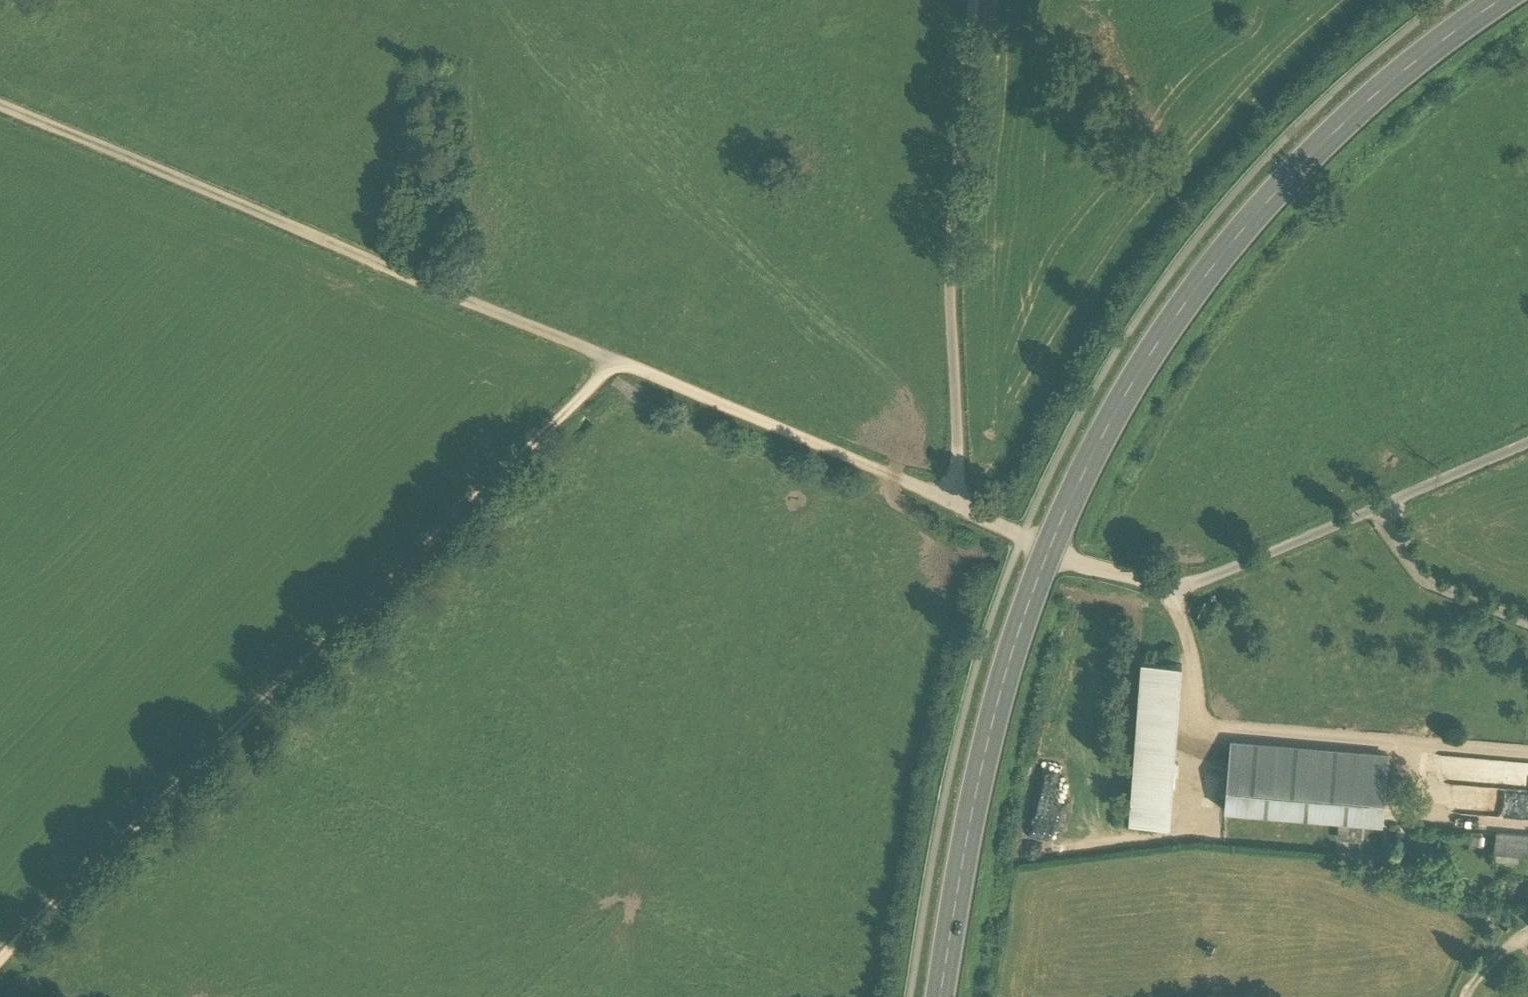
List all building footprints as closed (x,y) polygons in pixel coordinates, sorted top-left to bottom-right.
[(1184,665),(1144,662),(1131,823),(1172,826),(1184,665)] [(1388,756),(1232,742),(1226,810),(1382,823),(1388,756)]
